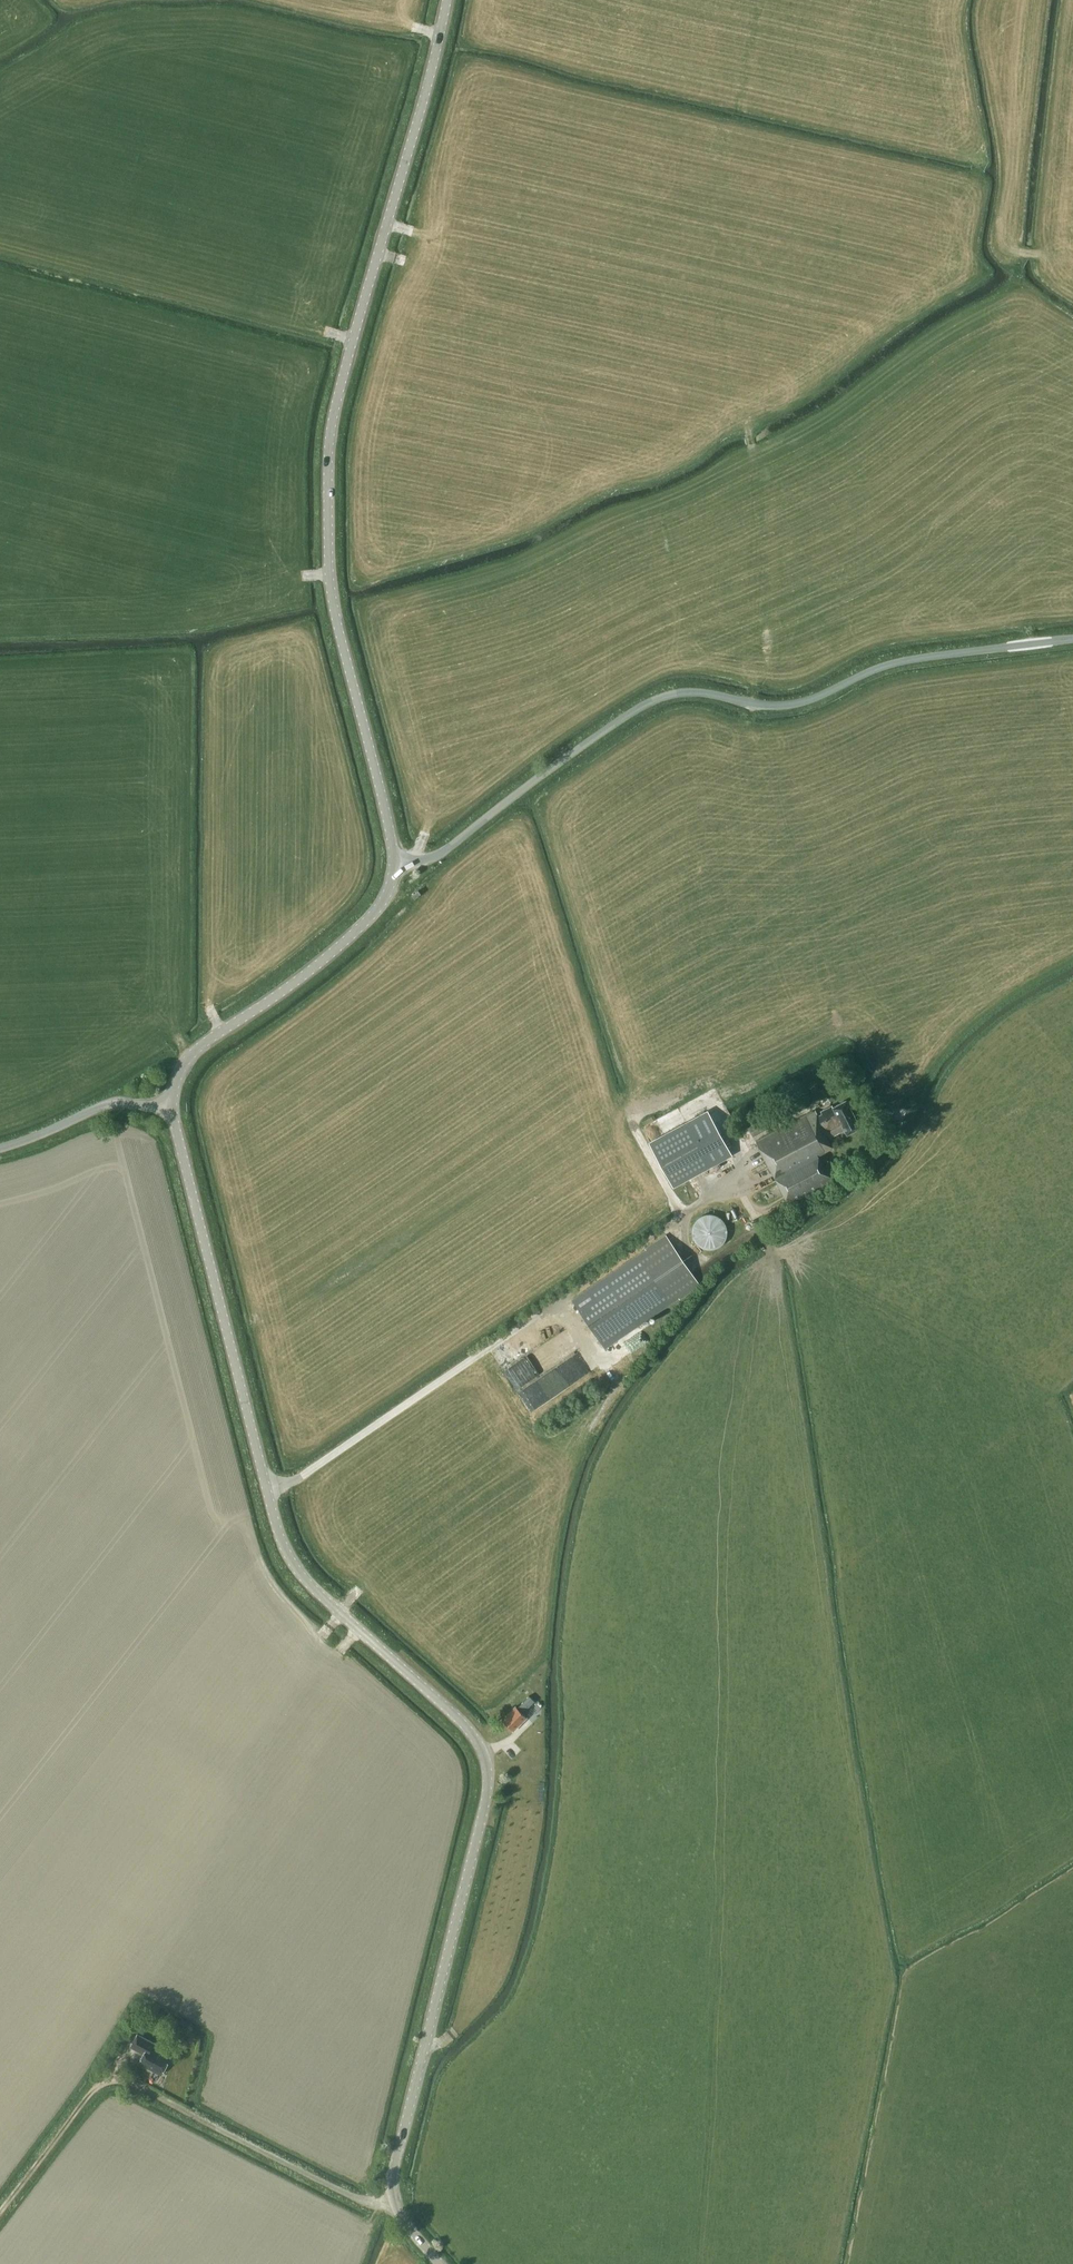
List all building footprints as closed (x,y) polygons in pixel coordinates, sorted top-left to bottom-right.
[(416,898),(421,894),(418,890),(413,895),(416,898)] [(847,1134),(860,1127),(846,1100),(831,1108),(830,1106),(821,1111),(822,1113),(818,1116),(814,1109),(756,1141),(791,1205),(837,1180),(822,1153),(831,1148),(825,1137),(829,1135),(830,1137),(844,1129),(847,1134)] [(702,1114),(646,1147),(669,1190),(726,1157),(702,1114)] [(748,1127),(752,1136),(769,1127),(764,1118),(748,1127)] [(726,1237),(727,1231),(726,1226),(724,1221),(720,1217),(715,1214),(709,1214),(704,1214),(699,1217),(695,1221),(692,1226),(692,1231),(692,1237),(695,1242),(699,1246),(704,1248),(709,1249),(715,1248),(720,1246),(724,1242),(726,1237)] [(646,1250),(572,1300),(604,1348),(678,1297),(680,1300),(700,1286),(665,1234),(645,1248),(646,1250)] [(564,1329),(506,1370),(525,1397),(536,1389),(533,1384),(539,1380),(545,1389),(557,1381),(553,1376),(560,1372),(557,1368),(580,1351),(564,1329)] [(520,1703),(516,1707),(516,1706),(502,1719),(513,1731),(527,1717),(521,1711),(525,1707),(534,1717),(543,1708),(536,1701),(535,1702),(533,1700),(536,1697),(533,1693),(529,1697),(527,1695),(520,1702),(520,1703)] [(139,2063),(161,2074),(170,2057),(154,2049),(157,2044),(137,2034),(131,2047),(144,2053),(139,2063)]
